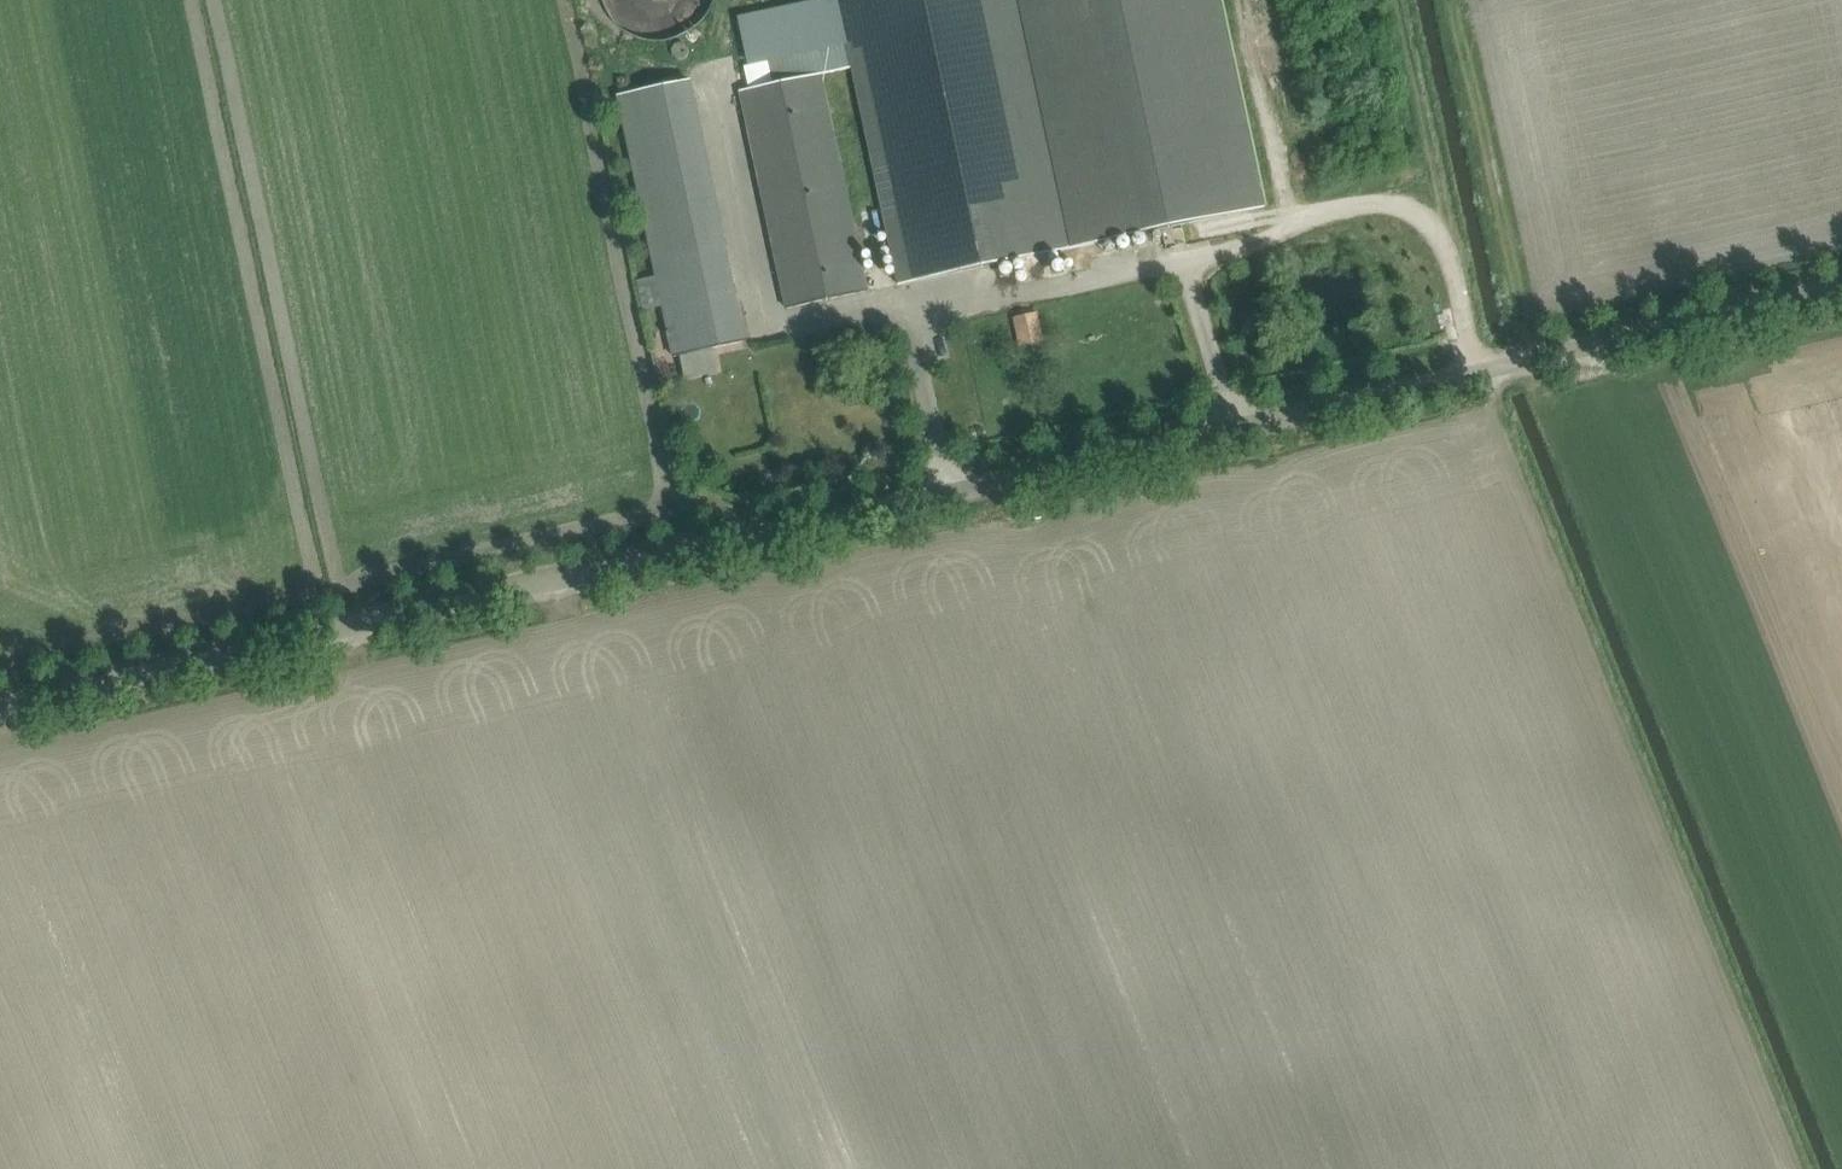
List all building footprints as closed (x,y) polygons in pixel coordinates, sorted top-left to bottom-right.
[(604,4),(608,10),(612,17),(618,23),(624,28),(631,32),(639,36),(647,38),(655,39),(663,39),(670,38),(677,36),(684,33),(689,30),(695,27),(700,22),(704,17),(709,11),(712,4),(714,0),(603,0),(604,4)] [(1062,210),(1018,0),(838,0),(849,50),(771,66),(774,83),(740,91),(787,308),(867,291),(820,75),(852,68),(899,285),(1062,250),(1054,211),(1062,210)] [(1072,248),(1264,207),(1220,0),(1018,0),(1072,248)] [(618,95),(674,357),(745,341),(689,80),(618,95)] [(1033,313),(1015,317),(1020,343),(1039,338),(1033,313)]
